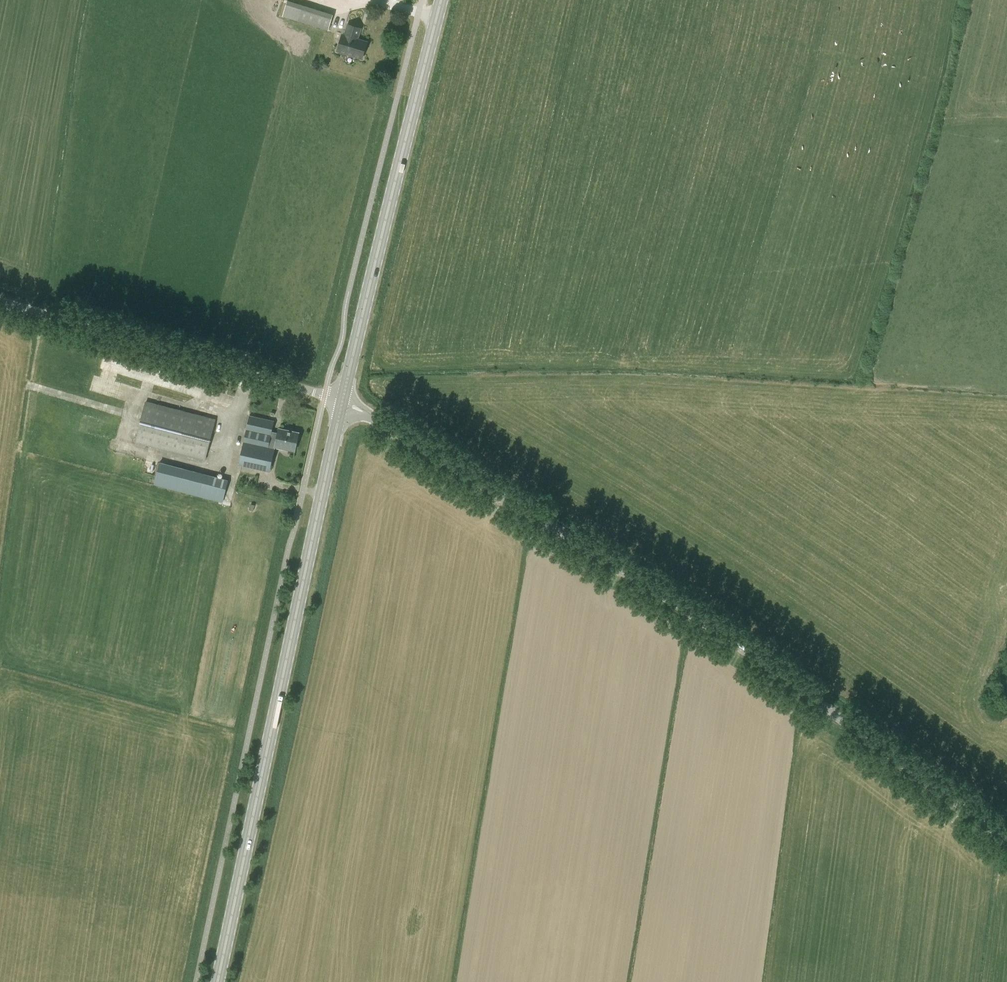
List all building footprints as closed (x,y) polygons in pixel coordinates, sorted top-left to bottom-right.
[(282,16),(328,30),(333,15),(287,0),(282,16)] [(342,35),(337,51),(362,59),(367,42),(357,39),(361,29),(348,25),(344,35),(342,35)] [(206,460),(215,419),(146,403),(136,444),(206,460)] [(298,432),(279,428),(277,433),(271,432),(274,421),(249,415),(238,464),(270,471),(275,446),(295,450),(298,432)] [(153,485),(223,502),(229,480),(159,462),(156,476),(153,485)]
